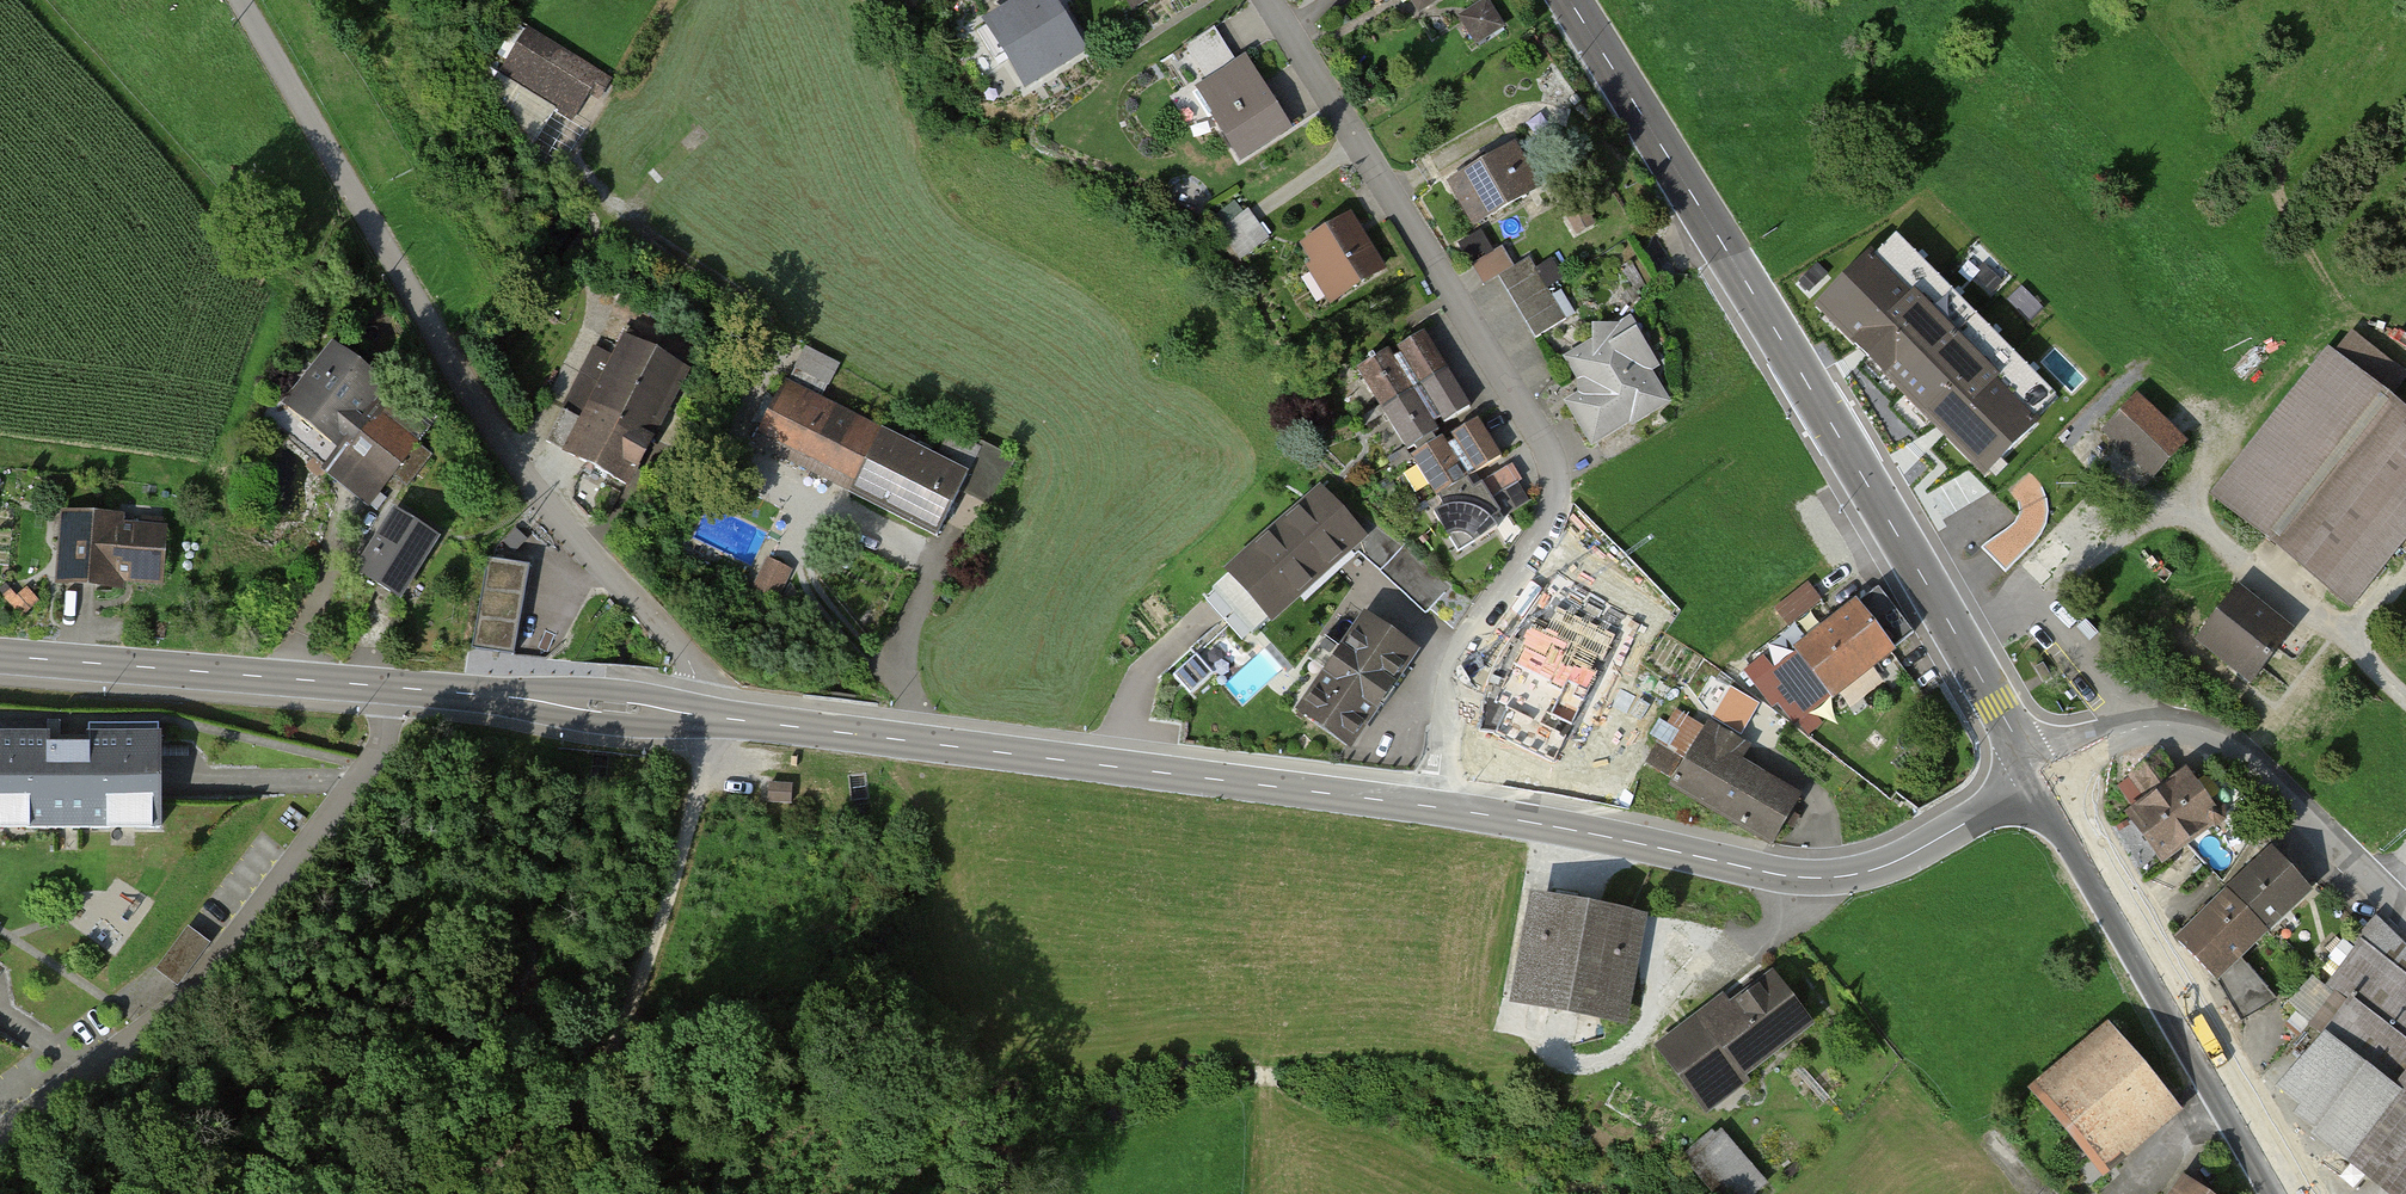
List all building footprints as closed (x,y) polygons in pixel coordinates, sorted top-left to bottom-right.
[(976,31),(995,61),(1006,54),(1025,84),(1082,47),(1072,31),(1082,25),(1070,6),(1060,13),(1052,0),(1024,0),(976,31)] [(1412,22),(1448,0),(1398,0),(1412,22)] [(1485,2),(1457,19),(1476,49),(1504,31),(1485,2)] [(1237,65),(1213,27),(1183,47),(1206,83),(1192,92),(1208,117),(1212,114),(1240,158),(1288,127),(1245,60),(1237,65)] [(608,83),(525,32),(499,76),(572,120),(591,89),(601,95),(608,83)] [(1502,138),(1437,178),(1465,223),(1530,184),(1502,138)] [(1269,238),(1247,209),(1219,230),(1241,259),(1269,238)] [(1381,269),(1348,217),(1303,245),(1335,297),(1381,269)] [(1869,255),(1818,307),(1986,474),(2036,423),(2029,415),(2038,406),(2014,383),(2024,373),(2008,356),(1998,365),(1978,345),(1988,335),(1969,317),(1960,327),(1940,307),(1950,296),(1933,279),(1922,289),(1904,271),(1914,260),(1896,243),(1877,263),(1869,255)] [(1528,251),(1496,269),(1534,333),(1565,315),(1528,251)] [(1574,403),(1594,437),(1632,414),(1634,418),(1663,400),(1642,367),(1653,361),(1636,334),(1625,340),(1616,327),(1595,328),(1596,345),(1572,359),(1592,392),(1574,403)] [(629,331),(604,379),(583,369),(545,441),(626,484),(687,370),(634,342),(638,336),(629,331)] [(1393,358),(1388,350),(1357,368),(1382,409),(1447,369),(1423,331),(1397,348),(1400,353),(1393,358)] [(394,381),(347,340),(295,400),(342,440),(394,381)] [(2327,351),(2214,492),(2350,601),(2405,532),(2405,414),(2327,351)] [(796,366),(758,442),(936,531),(958,486),(992,503),(1015,459),(981,442),(978,447),(954,435),(940,462),(820,402),(830,383),(796,366)] [(1470,407),(1447,369),(1382,409),(1408,450),(1414,446),(1416,449),(1435,437),(1434,434),(1439,431),(1434,422),(1442,418),(1445,423),(1470,407)] [(2181,442),(2137,401),(2110,430),(2154,471),(2181,442)] [(381,405),(327,469),(376,509),(429,445),(381,405)] [(1448,444),(1443,436),(1437,439),(1435,437),(1416,449),(1417,451),(1411,455),(1437,497),(1438,496),(1468,477),(1501,457),(1477,419),(1452,434),(1455,440),(1448,444)] [(1468,477),(1438,496),(1442,503),(1443,507),(1433,513),(1458,552),(1498,527),(1495,522),(1491,519),(1495,516),(1501,512),(1493,499),(1518,483),(1507,466),(1474,486),(1468,477)] [(1362,534),(1321,490),(1229,575),(1270,619),(1362,534)] [(404,589),(443,525),(398,498),(359,562),(404,589)] [(181,517),(65,510),(61,579),(177,586),(181,517)] [(1448,588),(1405,544),(1382,566),(1426,610),(1448,588)] [(529,556),(489,550),(475,642),(504,647),(515,648),(517,635),(529,556)] [(789,569),(769,560),(755,588),(775,598),(789,569)] [(2298,624),(2238,574),(2192,630),(2252,680),(2298,624)] [(1810,577),(1777,604),(1792,622),(1825,594),(1810,577)] [(1832,697),(1915,633),(1878,585),(1795,650),(1832,697)] [(1796,620),(1808,635),(1835,614),(1824,599),(1796,620)] [(1324,636),(1281,697),(1349,744),(1413,653),(1365,619),(1343,650),(1324,636)] [(1213,675),(1196,655),(1173,676),(1190,695),(1213,675)] [(1773,669),(1763,655),(1743,670),(1772,708),(1778,703),(1795,725),(1805,718),(1770,672),(1773,669)] [(1581,730),(1565,769),(1602,784),(1628,722),(1598,709),(1588,733),(1581,730)] [(0,722),(0,828),(157,826),(157,779),(156,720),(0,722)] [(1672,783),(1772,842),(1799,796),(1699,737),(1672,783)] [(1681,759),(1657,744),(1645,763),(1670,778),(1681,759)] [(2120,784),(2135,805),(2146,797),(2150,801),(2130,816),(2161,859),(2209,823),(2214,826),(2224,819),(2222,808),(2212,805),(2207,808),(2184,776),(2179,780),(2160,755),(2120,784)] [(782,778),(764,777),(763,801),(781,801),(782,778)] [(2274,851),(2229,892),(2265,927),(2309,889),(2274,851)] [(2229,892),(2178,941),(2215,977),(2265,927),(2229,892)] [(1610,1017),(1628,916),(1548,903),(1530,1003),(1610,1017)] [(211,937),(187,920),(156,964),(180,981),(183,977),(208,942),(211,937)] [(2346,1156),(2405,1078),(2405,981),(2362,947),(2331,983),(2340,990),(2309,1024),(2326,1038),(2282,1087),(2306,1107),(2299,1115),(2319,1130),(2316,1134),(2346,1156)] [(1774,960),(1661,1043),(1704,1102),(1817,1020),(1774,960)] [(2175,1091),(2113,1018),(2038,1082),(2099,1155),(2175,1091)] [(2268,1074),(2280,1084),(2306,1054),(2294,1044),(2268,1074)] [(2347,1155),(2397,1193),(2405,1193),(2405,1079),(2347,1155)] [(1714,1133),(1674,1168),(1697,1193),(1742,1193),(1757,1181),(1714,1133)] [(2180,1165),(2160,1193),(2224,1193),(2180,1165)]
